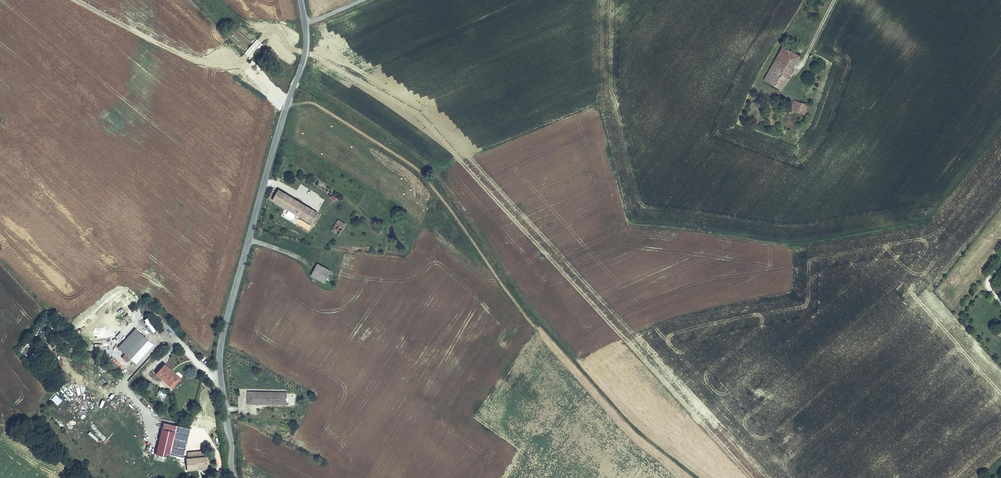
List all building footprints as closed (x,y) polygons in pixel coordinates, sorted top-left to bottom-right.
[(777,59),(793,70),(799,59),(784,49),(777,59)] [(777,59),(764,80),(779,90),(793,70),(777,59)] [(807,116),(810,107),(797,103),(793,111),(807,116)] [(278,190),(271,201),(305,221),(311,210),(278,190)] [(305,221),(313,225),(319,214),(311,210),(305,221)] [(339,236),(344,228),(334,223),(330,231),(339,236)] [(324,283),(330,271),(317,264),(311,276),(324,283)] [(112,344),(130,326),(125,321),(108,339),(112,344)] [(140,323),(136,328),(139,332),(144,327),(140,323)] [(145,340),(130,326),(112,344),(128,359),(145,340)] [(127,371),(132,366),(126,361),(122,366),(127,371)] [(168,372),(170,369),(163,363),(155,372),(169,385),(175,378),(168,372)] [(180,377),(170,369),(168,372),(175,378),(169,385),(171,387),(180,377)] [(54,393),(49,399),(57,406),(62,401),(54,393)] [(276,405),(276,393),(249,393),(249,400),(256,400),(256,404),(276,405)] [(173,433),(174,430),(161,426),(156,444),(169,447),(173,433)] [(181,432),(174,430),(173,433),(169,447),(168,452),(175,454),(181,432)] [(207,457),(193,458),(191,471),(198,470),(198,467),(208,466),(207,457)]
